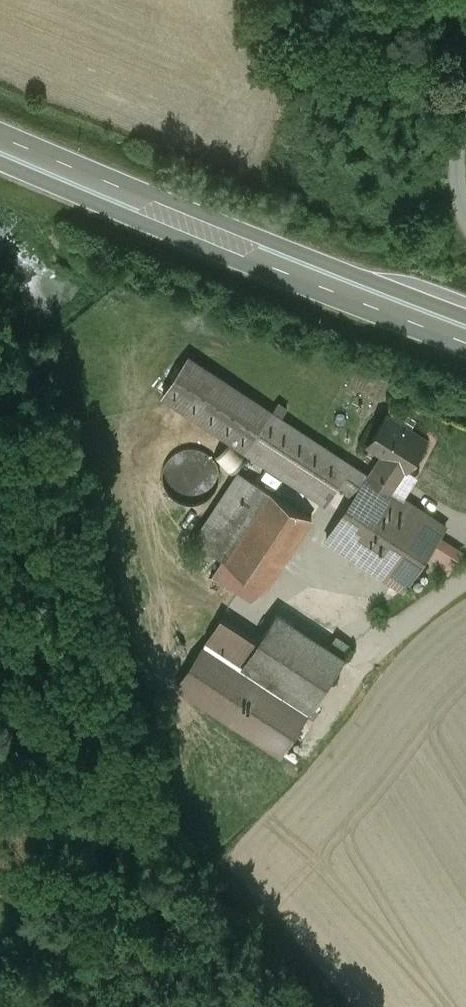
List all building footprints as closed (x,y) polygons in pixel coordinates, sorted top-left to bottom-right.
[(346,461),(188,357),(163,394),(327,502),(339,484),(355,494),(355,495),(368,476),(346,461)] [(383,453),(368,476),(391,490),(392,490),(406,467),(408,468),(427,439),(387,413),(368,443),(383,453)] [(200,448),(194,447),(189,447),(183,449),(178,450),(175,452),(172,455),(169,458),(167,461),(164,466),(164,469),(163,473),(163,477),(163,480),(164,483),(164,485),(166,488),(168,492),(171,496),(175,499),(178,501),(180,502),(184,503),(187,504),(193,505),(200,503),(204,501),(207,500),(211,497),(213,494),(216,490),(218,486),(219,483),(220,480),(220,476),(220,473),(219,470),(218,466),(217,464),(215,460),(213,457),(209,454),(204,450),(200,448)] [(240,472),(195,540),(224,558),(269,490),(240,472)] [(391,490),(368,476),(355,495),(355,494),(326,537),(405,589),(446,526),(392,491),(392,490),(391,490)] [(269,490),(224,558),(267,585),(312,517),(269,490)] [(345,657),(277,613),(258,640),(243,664),(311,708),(345,657)] [(258,640),(222,617),(177,685),(226,717),(281,753),(311,708),(243,664),(258,640)]
